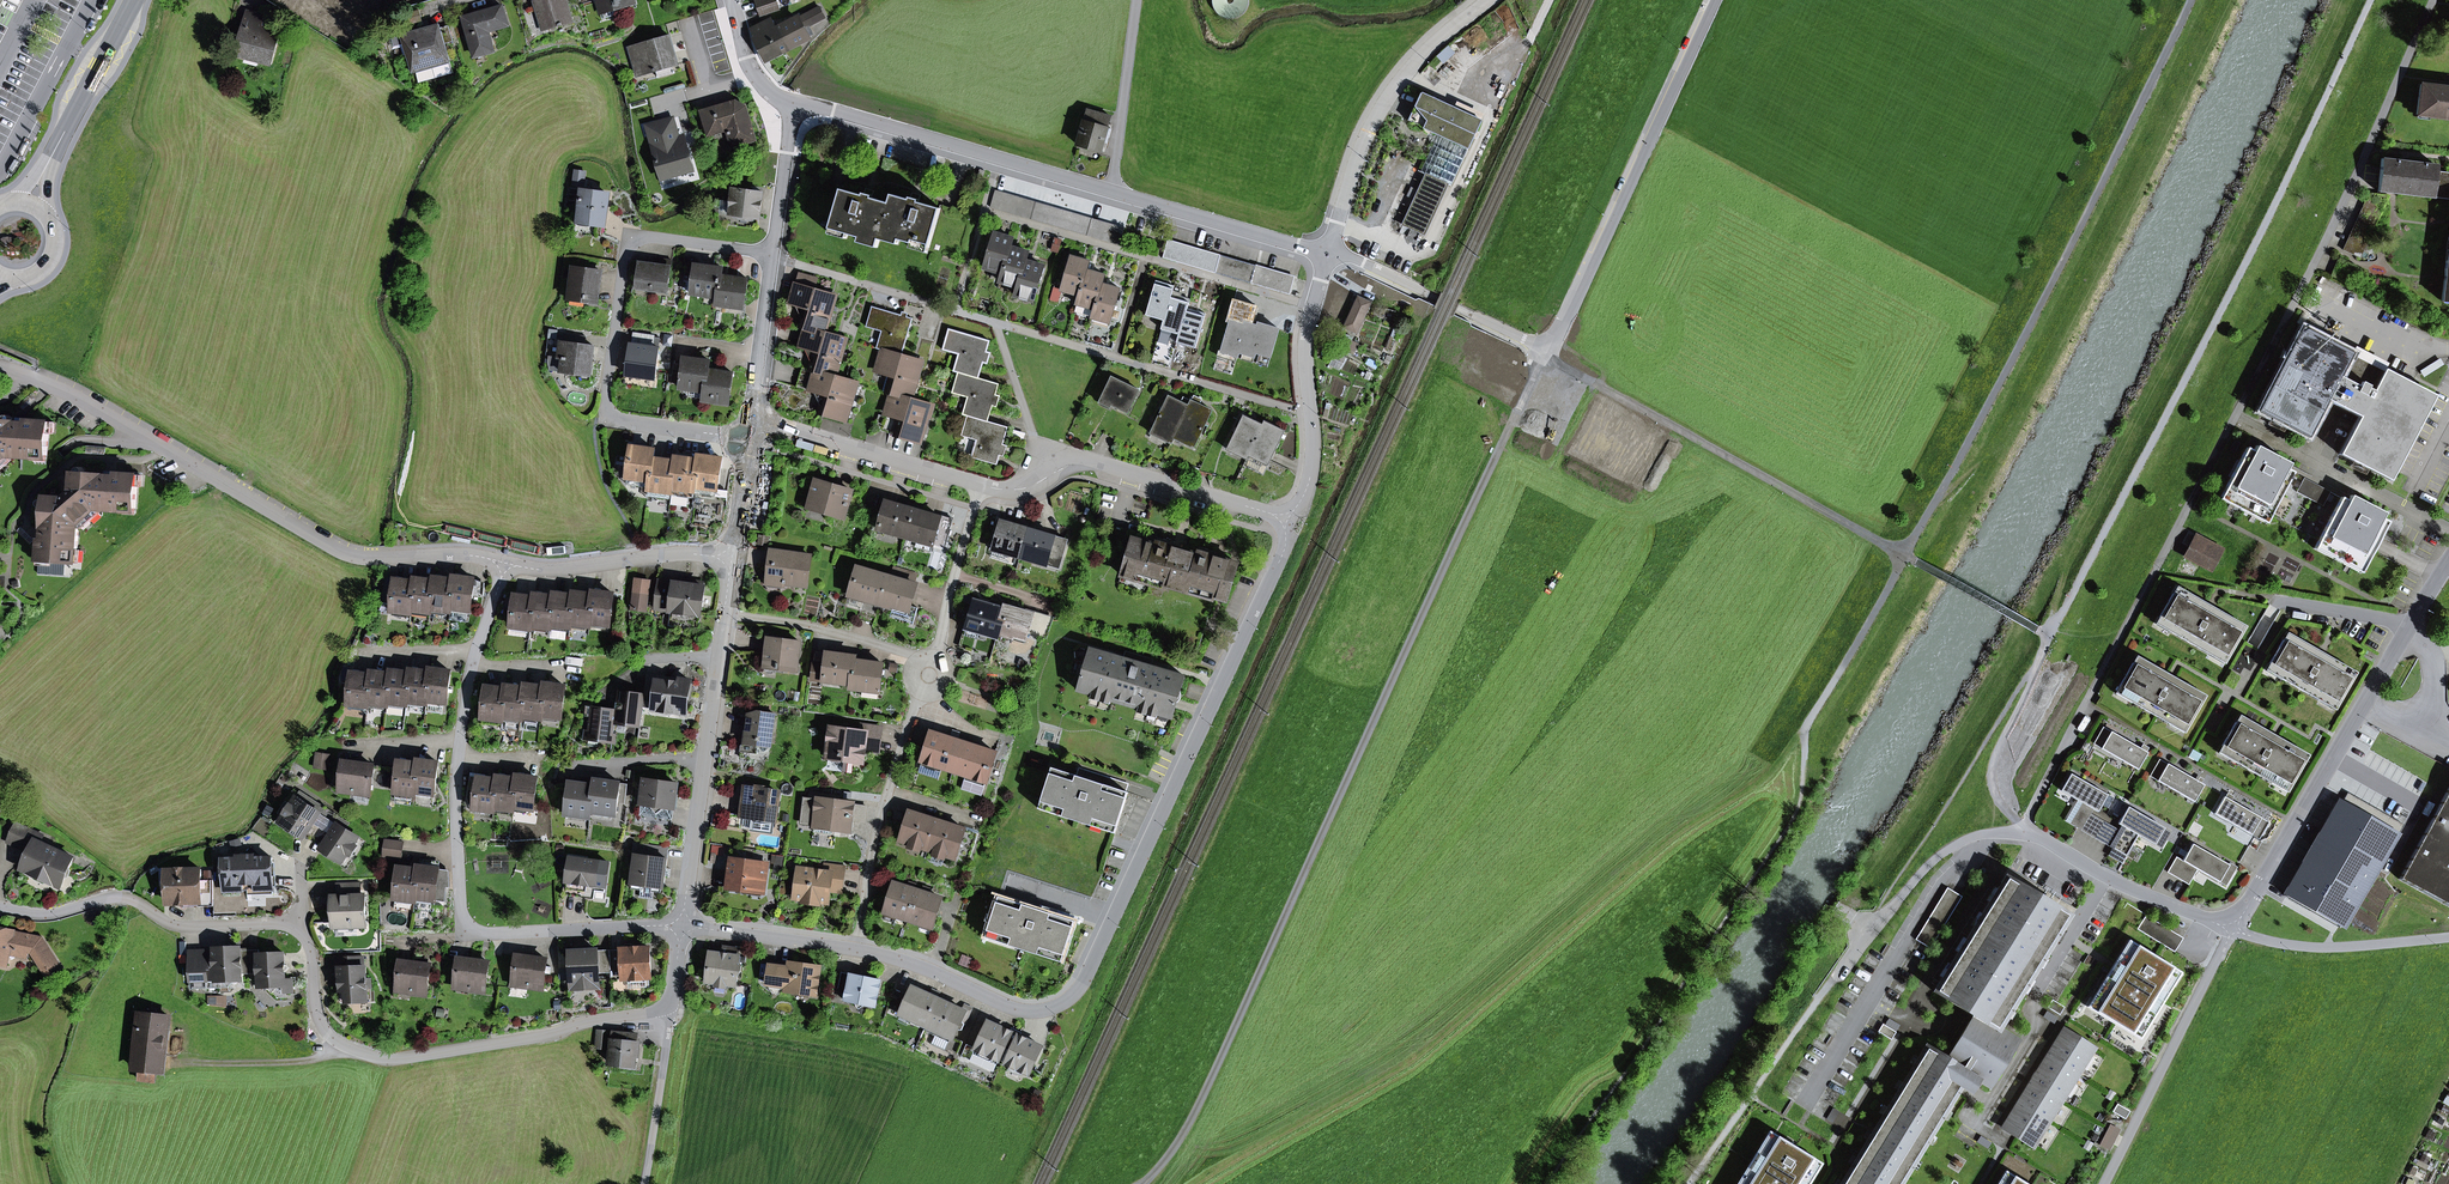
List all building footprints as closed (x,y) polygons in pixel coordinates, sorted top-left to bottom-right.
[(573,23),(566,0),(536,0),(534,0),(540,20),(544,19),(548,30),(573,23)] [(635,0),(597,0),(600,10),(615,6),(616,9),(636,3),(635,0)] [(762,15),(779,9),(776,0),(758,0),(757,1),(762,15)] [(488,31),(508,25),(503,6),(459,19),(464,36),(469,35),(475,56),(494,51),(490,39),(487,40),(484,32),(488,31)] [(615,6),(600,10),(602,18),(617,14),(616,9),(615,6)] [(819,7),(779,28),(783,36),(787,35),(792,46),(808,38),(807,36),(812,33),(808,27),(825,18),(819,7)] [(404,15),(406,24),(421,20),(418,11),(404,15)] [(259,61),(272,64),(282,26),(265,15),(264,17),(247,13),(237,51),(247,54),(246,59),(245,62),(258,66),(259,61)] [(787,35),(783,36),(779,28),(775,30),(770,20),(753,29),(768,58),(784,50),(792,46),(787,35)] [(411,67),(449,56),(445,44),(441,28),(440,24),(402,35),(411,67)] [(453,41),(449,26),(441,28),(445,44),(453,41)] [(373,33),(375,40),(382,38),(379,31),(373,33)] [(640,59),(644,74),(657,71),(673,66),(678,65),(670,36),(629,48),(633,61),(640,59)] [(1448,47),(1438,56),(1443,62),(1454,53),(1448,47)] [(235,56),(246,59),(247,54),(237,51),(235,56)] [(449,56),(411,67),(412,73),(413,72),(416,71),(420,83),(454,73),(449,56)] [(637,76),(644,74),(640,59),(633,61),(637,76)] [(659,78),(675,73),(673,66),(657,71),(659,78)] [(2416,114),(2448,119),(2448,88),(2443,87),(2420,84),(2416,114)] [(1469,148),(1482,121),(1480,120),(1454,108),(1421,93),(1408,120),(1438,134),(1469,148)] [(1480,120),(1483,113),(1457,101),(1454,108),(1480,120)] [(746,107),(736,102),(702,111),(707,129),(726,124),(727,129),(732,147),(755,140),(746,107)] [(1088,110),(1078,145),(1101,151),(1111,116),(1088,110)] [(677,175),(694,170),(685,138),(680,140),(673,118),(647,126),(662,179),(677,175)] [(707,129),(708,134),(727,129),(726,124),(707,129)] [(1427,174),(1429,175),(1441,149),(1464,159),(1469,148),(1438,134),(1421,171),(1427,174)] [(1464,159),(1441,149),(1429,175),(1446,183),(1446,184),(1451,186),(1464,159)] [(2377,191),(2448,200),(2448,173),(2434,171),(2434,165),(2381,159),(2377,191)] [(575,171),(574,183),(584,185),(585,172),(575,171)] [(1403,225),(1422,234),(1446,184),(1446,183),(1429,175),(1427,174),(1403,225)] [(664,185),(679,180),(677,175),(662,179),(664,185)] [(755,218),(759,219),(763,193),(760,192),(752,191),(733,189),(731,201),(730,215),(728,225),(753,228),(755,218)] [(860,237),(879,242),(880,239),(881,233),(890,203),(872,198),(873,196),(864,193),(864,196),(842,189),(831,228),(848,233),(860,237)] [(591,224),(605,226),(609,197),(608,194),(582,190),(578,218),(586,219),(585,223),(591,224)] [(995,190),(990,207),(999,210),(1004,193),(995,190)] [(1004,193),(999,210),(1007,212),(1012,195),(1004,193)] [(910,200),(893,194),(890,203),(881,233),(900,239),(912,242),(929,247),(940,208),(919,202),(919,200),(911,198),(910,200)] [(1012,195),(1007,212),(1015,214),(1020,197),(1012,195)] [(1020,197),(1015,214),(1023,217),(1028,199),(1020,197)] [(1028,199),(1023,217),(1031,219),(1036,202),(1028,199)] [(721,200),(719,213),(730,215),(731,201),(721,200)] [(1036,202),(1031,219),(1039,221),(1044,204),(1036,202)] [(1044,204),(1039,221),(1047,224),(1052,206),(1044,204)] [(1052,206),(1047,224),(1055,226),(1060,209),(1052,206)] [(1060,209),(1055,226),(1063,228),(1068,211),(1060,209)] [(1068,211),(1063,228),(1070,231),(1076,213),(1068,211)] [(1076,213),(1070,231),(1078,233),(1083,216),(1076,213)] [(1083,216),(1078,233),(1086,235),(1092,218),(1083,216)] [(591,224),(585,223),(586,219),(578,218),(577,225),(590,227),(591,224)] [(1092,218),(1086,235),(1095,238),(1100,220),(1092,218)] [(1100,220),(1095,238),(1103,240),(1108,223),(1100,220)] [(1108,223),(1103,240),(1110,242),(1116,225),(1108,223)] [(1116,225),(1110,242),(1119,245),(1124,228),(1116,225)] [(848,233),(831,228),(829,233),(847,239),(848,233)] [(898,244),(900,239),(881,233),(880,239),(898,244)] [(995,233),(985,268),(1003,273),(1010,247),(1013,239),(995,233)] [(859,242),(877,247),(879,242),(860,237),(859,242)] [(1168,241),(1163,258),(1180,263),(1185,246),(1168,241)] [(927,252),(929,247),(912,242),(910,247),(927,252)] [(1185,246),(1180,263),(1198,268),(1203,251),(1185,246)] [(1003,273),(1000,282),(1018,287),(1026,261),(1028,252),(1010,247),(1003,273)] [(1203,251),(1198,268),(1215,273),(1220,256),(1203,251)] [(1061,290),(1079,296),(1087,269),(1089,261),(1071,256),(1061,290)] [(1220,256),(1215,273),(1250,283),(1255,266),(1220,256)] [(653,290),(668,293),(672,260),(660,258),(659,264),(640,261),(636,285),(653,288),(653,290)] [(2348,284),(2355,268),(2339,260),(2332,276),(2348,284)] [(1026,261),(1018,287),(1015,296),(1033,301),(1043,266),(1026,261)] [(719,294),(721,275),(722,275),(723,268),(695,264),(693,279),(684,277),(682,293),(692,294),(693,290),(718,293),(719,294)] [(1253,284),(1292,295),(1297,278),(1258,267),(1253,284)] [(570,297),(597,301),(602,272),(574,268),(570,297)] [(1075,312),(1092,317),(1102,283),(1105,275),(1087,269),(1079,296),(1075,312)] [(806,327),(806,328),(825,334),(836,296),(815,290),(818,279),(801,274),(798,285),(796,284),(790,304),(796,306),(808,310),(805,320),(802,319),(800,326),(806,327)] [(717,301),(744,304),(748,279),(722,275),(721,275),(719,294),(718,293),(717,298),(717,301)] [(1147,312),(1165,317),(1171,294),(1173,289),(1164,286),(1165,283),(1156,280),(1147,312)] [(1110,323),(1120,289),(1102,283),(1092,317),(1092,318),(1110,323)] [(668,293),(653,290),(653,288),(636,285),(636,289),(667,294),(668,293)] [(1058,302),(1061,290),(1054,288),(1051,300),(1058,302)] [(1189,300),(1171,294),(1165,317),(1164,320),(1162,326),(1180,331),(1187,308),(1189,300)] [(1370,304),(1371,302),(1358,296),(1357,298),(1370,304)] [(1357,298),(1343,328),(1357,334),(1370,304),(1357,298)] [(1270,356),(1278,329),(1259,323),(1258,326),(1251,324),(1256,307),(1234,300),(1228,321),(1230,322),(1222,351),(1222,352),(1237,356),(1239,352),(1243,353),(1254,356),(1256,352),(1260,353),(1270,356)] [(717,301),(716,305),(744,309),(744,304),(717,301)] [(802,319),(805,320),(808,310),(796,306),(802,319)] [(877,348),(882,350),(901,356),(912,318),(872,307),(866,327),(882,331),(877,348)] [(1259,323),(1255,322),(1259,307),(1256,307),(1251,324),(1258,326),(1259,323)] [(1205,314),(1187,308),(1180,331),(1179,334),(1178,340),(1196,345),(1205,314)] [(1147,312),(1146,315),(1164,320),(1165,317),(1147,312)] [(1179,334),(1180,331),(1162,326),(1161,329),(1162,329),(1179,334)] [(2301,326),(2257,411),(2308,438),(2327,400),(2359,417),(2339,454),(2390,480),(2434,395),(2301,326)] [(809,369),(815,371),(835,377),(846,340),(825,334),(806,328),(800,348),(806,350),(817,353),(814,363),(811,362),(809,369)] [(959,354),(963,355),(958,372),(978,378),(983,362),(986,352),(989,341),(949,329),(943,349),(959,354)] [(549,370),(590,376),(594,346),(585,345),(581,345),(582,336),(564,333),(560,358),(549,356),(548,363),(549,370)] [(656,347),(657,337),(633,334),(627,372),(642,374),(641,377),(655,379),(659,348),(656,347)] [(1176,343),(1195,348),(1196,345),(1178,340),(1177,340),(1176,343)] [(811,362),(814,363),(817,353),(806,350),(811,362)] [(911,400),(922,362),(901,356),(882,350),(876,370),(888,374),(883,391),(890,393),(911,400)] [(1238,356),(1237,356),(1222,352),(1222,351),(1219,350),(1217,357),(1236,362),(1238,356)] [(1253,363),(1255,356),(1254,356),(1243,353),(1241,360),(1253,363)] [(1268,367),(1271,357),(1270,356),(1260,353),(1256,364),(1268,367)] [(954,371),(958,372),(963,355),(959,354),(954,371)] [(706,388),(708,370),(709,370),(710,361),(685,357),(684,365),(683,367),(674,366),(672,383),(681,384),(680,389),(689,396),(704,398),(704,397),(705,387),(706,388)] [(797,387),(797,388),(809,391),(815,371),(809,369),(802,367),(797,387)] [(704,397),(729,400),(733,373),(709,370),(708,370),(706,388),(705,387),(704,397)] [(856,399),(860,384),(835,377),(815,371),(809,391),(815,393),(827,396),(824,406),(821,405),(819,413),(845,420),(851,397),(856,399)] [(995,395),(999,384),(978,378),(958,372),(952,392),(968,397),(973,398),(967,416),(988,422),(992,405),(995,395)] [(1112,377),(1100,400),(1111,405),(1128,413),(1139,390),(1112,377)] [(821,405),(824,406),(827,396),(815,393),(821,405)] [(919,444),(931,406),(911,400),(890,393),(883,417),(897,421),(894,433),(893,436),(919,444)] [(1200,405),(1202,399),(1194,395),(1191,400),(1192,401),(1200,405)] [(1153,429),(1173,439),(1174,438),(1176,434),(1175,434),(1189,406),(1181,402),(1169,396),(1153,429)] [(845,420),(849,421),(856,399),(851,397),(845,420)] [(963,414),(967,416),(973,398),(968,397),(963,414)] [(1191,400),(1183,397),(1181,402),(1189,406),(1192,401),(1191,400)] [(1200,405),(1192,401),(1189,406),(1175,434),(1176,434),(1196,444),(1212,410),(1200,405)] [(33,419),(27,420),(27,423),(21,423),(15,422),(12,421),(12,418),(10,415),(7,415),(5,417),(4,417),(2,415),(0,415),(0,463),(8,456),(12,456),(34,458),(34,454),(47,455),(49,434),(49,422),(34,421),(33,419)] [(879,415),(876,427),(883,429),(894,433),(897,421),(883,417),(879,415)] [(976,459),(997,465),(998,461),(1000,455),(1003,445),(1008,427),(988,422),(967,416),(962,435),(977,440),(982,441),(976,459)] [(1229,446),(1249,456),(1250,452),(1263,425),(1262,425),(1243,416),(1229,446)] [(1250,452),(1269,461),(1284,431),(1264,421),(1262,425),(1263,425),(1250,452)] [(1152,434),(1171,443),(1173,439),(1153,429),(1151,433),(1152,434)] [(1194,448),(1196,444),(1176,434),(1174,438),(1194,448)] [(972,458),(976,459),(982,441),(977,440),(972,458)] [(632,446),(627,479),(628,479),(649,482),(650,482),(653,458),(654,458),(655,450),(632,446)] [(1263,475),(1269,461),(1250,452),(1249,456),(1229,446),(1227,449),(1251,461),(1248,468),(1263,475)] [(2250,506),(2270,516),(2293,472),(2287,468),(2290,463),(2256,446),(2253,451),(2246,447),(2223,491),(2243,502),(2239,509),(2246,513),(2250,506)] [(717,491),(722,459),(698,455),(698,460),(695,488),(717,491)] [(12,461),(12,456),(8,456),(0,463),(0,471),(12,461)] [(689,492),(694,493),(695,488),(698,460),(676,457),(675,461),(676,461),(672,490),(689,492)] [(671,494),(672,494),(672,490),(676,461),(675,461),(654,458),(653,458),(650,482),(649,482),(649,487),(648,491),(649,491),(671,494)] [(137,487),(138,475),(116,473),(116,476),(85,474),(77,473),(74,473),(72,492),(69,495),(88,517),(96,509),(101,509),(122,511),(123,507),(136,508),(137,487)] [(2323,506),(2330,492),(2304,478),(2296,492),(2323,506)] [(627,484),(649,487),(649,482),(628,479),(627,484)] [(844,517),(852,491),(816,481),(809,505),(827,510),(826,512),(844,517)] [(715,501),(717,491),(695,488),(694,493),(694,498),(715,501)] [(670,509),(687,511),(689,492),(672,490),(672,494),(670,509)] [(648,496),(670,499),(671,494),(649,491),(648,496)] [(2239,509),(2243,502),(2223,491),(2219,499),(2239,509)] [(79,529),(79,524),(88,517),(69,495),(65,498),(46,497),(44,533),(44,539),(41,539),(39,561),(61,562),(73,563),(74,550),(77,550),(79,529)] [(2345,555),(2365,566),(2373,550),(2376,543),(2380,537),(2388,522),(2381,518),(2384,513),(2350,495),(2348,500),(2341,497),(2318,541),(2338,551),(2334,559),(2341,563),(2345,555)] [(895,530),(894,534),(905,537),(914,509),(886,501),(879,526),(895,530)] [(826,512),(827,510),(809,505),(808,508),(825,514),(826,512)] [(2266,524),(2270,516),(2250,506),(2246,513),(2266,524)] [(79,529),(83,529),(101,514),(101,509),(96,509),(88,517),(79,524),(79,529)] [(915,547),(931,552),(941,517),(914,509),(905,537),(917,541),(915,547)] [(1001,521),(994,546),(1021,553),(1028,529),(1001,521)] [(878,529),(894,534),(895,530),(879,526),(878,529)] [(1062,558),(1067,540),(1028,529),(1021,553),(1020,557),(1029,560),(1030,556),(1047,561),(1049,555),(1062,558)] [(2211,570),(2222,549),(2196,535),(2185,556),(2211,570)] [(760,536),(758,544),(767,545),(769,537),(760,536)] [(1164,588),(1165,585),(1176,589),(1187,552),(1177,549),(1173,547),(1169,546),(1171,541),(1158,537),(1155,545),(1133,538),(1122,575),(1164,588)] [(2334,559),(2338,551),(2318,541),(2314,549),(2334,559)] [(994,546),(993,550),(1020,557),(1021,553),(994,546)] [(1214,597),(1226,601),(1237,564),(1215,557),(1211,556),(1212,551),(1199,547),(1197,555),(1187,552),(1176,589),(1213,600),(1214,597)] [(806,586),(811,556),(772,550),(767,579),(783,581),(783,583),(785,583),(806,586)] [(1029,560),(1059,569),(1062,558),(1049,555),(1047,561),(1030,556),(1029,560)] [(2361,573),(2365,566),(2345,555),(2341,563),(2361,573)] [(900,607),(909,609),(910,606),(916,585),(914,584),(917,574),(894,567),(891,577),(887,576),(879,604),(893,608),(899,609),(900,607)] [(858,568),(850,595),(871,601),(879,604),(887,576),(858,568)] [(454,580),(451,608),(479,612),(482,605),(484,587),(474,586),(474,579),(454,576),(454,580)] [(431,613),(432,609),(448,611),(450,612),(451,608),(454,580),(435,577),(434,581),(435,581),(431,613)] [(415,582),(412,610),(431,613),(435,581),(434,581),(415,578),(415,582)] [(396,579),(392,611),(411,613),(412,610),(415,582),(396,579)] [(474,586),(484,587),(485,583),(474,579),(474,586)] [(636,579),(634,592),(648,594),(650,581),(636,579)] [(767,579),(766,585),(784,588),(785,583),(783,583),(783,581),(767,579)] [(669,626),(698,630),(704,587),(703,587),(704,582),(695,581),(694,586),(674,583),(659,581),(655,609),(671,611),(669,626)] [(2192,596),(2193,595),(2177,586),(2173,594),(2188,602),(2192,596)] [(594,595),(590,623),(609,625),(614,594),(594,591),(593,595),(594,595)] [(574,596),(570,624),(589,626),(590,623),(594,595),(593,595),(574,592),(574,596)] [(634,592),(632,610),(646,611),(648,594),(634,592)] [(555,597),(551,625),(570,627),(570,624),(574,596),(555,593),(554,597),(555,597)] [(535,598),(531,626),(550,628),(551,625),(555,597),(554,597),(535,594),(535,598)] [(2225,624),(2229,618),(2209,606),(2192,596),(2188,602),(2173,594),(2159,617),(2175,626),(2171,632),(2208,654),(2212,647),(2227,656),(2241,633),(2225,624)] [(516,595),(511,627),(531,629),(531,626),(535,598),(516,595)] [(848,597),(845,607),(862,612),(865,603),(870,604),(871,601),(850,595),(850,598),(848,597)] [(997,633),(1004,610),(975,601),(965,635),(978,639),(980,632),(996,637),(997,633)] [(891,616),(914,622),(918,608),(910,606),(909,609),(900,607),(899,609),(893,608),(891,616)] [(1004,610),(997,633),(1013,637),(1014,635),(1025,638),(1032,614),(1017,610),(1005,606),(1004,610)] [(1052,620),(1053,617),(1018,606),(1017,610),(1032,614),(1052,620)] [(431,618),(447,620),(448,611),(432,609),(431,613),(431,618)] [(2241,633),(2245,625),(2230,616),(2229,618),(2225,624),(2241,633)] [(2171,632),(2175,626),(2159,617),(2155,625),(2170,634),(2171,632)] [(2302,643),(2303,642),(2287,633),(2283,640),(2299,649),(2302,643)] [(800,642),(769,638),(768,646),(765,667),(785,670),(797,671),(800,642)] [(2336,670),(2339,664),(2321,653),(2302,643),(2299,649),(2283,640),(2270,664),(2285,672),(2281,679),(2318,700),(2322,694),(2337,703),(2351,679),(2336,670)] [(2223,664),(2227,656),(2212,647),(2208,654),(2207,655),(2223,664)] [(1158,714),(1172,718),(1176,702),(1180,692),(1184,676),(1151,666),(1123,658),(1090,648),(1086,664),(1082,675),(1078,690),(1092,695),(1093,691),(1112,697),(1111,700),(1139,708),(1140,705),(1159,710),(1158,714)] [(1151,666),(1154,659),(1125,651),(1123,658),(1151,666)] [(840,683),(851,685),(855,660),(855,656),(827,652),(827,653),(816,652),(813,679),(824,681),(825,678),(840,680),(840,683)] [(2152,666),(2153,664),(2137,655),(2133,663),(2148,672),(2152,666)] [(883,664),(855,660),(851,685),(851,689),(863,690),(862,696),(878,698),(879,695),(883,664)] [(2185,693),(2189,687),(2171,676),(2152,666),(2148,672),(2133,663),(2119,687),(2134,696),(2131,702),(2168,723),(2171,717),(2187,726),(2201,702),(2185,693)] [(2351,679),(2355,672),(2340,663),(2339,664),(2336,670),(2351,679)] [(897,672),(898,665),(891,664),(890,671),(897,672)] [(2281,679),(2285,672),(2270,664),(2265,671),(2281,680),(2281,679)] [(444,703),(447,703),(451,672),(431,669),(430,672),(431,672),(427,704),(426,711),(443,713),(444,703)] [(411,673),(408,701),(427,704),(431,672),(430,672),(411,670),(411,673)] [(388,706),(389,702),(405,704),(407,705),(408,701),(411,673),(392,671),(391,674),(392,674),(388,706)] [(372,675),(369,703),(388,706),(392,674),(391,674),(372,672),(372,675)] [(353,673),(349,704),(368,707),(369,703),(372,675),(353,673)] [(647,679),(679,684),(680,679),(647,675),(647,679)] [(686,713),(690,681),(680,679),(679,684),(647,679),(644,694),(643,707),(686,713)] [(545,687),(542,715),(561,718),(565,686),(545,684),(545,687)] [(526,688),(522,716),(541,719),(542,715),(545,687),(526,685),(525,688),(526,688)] [(506,689),(503,717),(522,720),(522,716),(526,688),(525,688),(506,686),(506,689)] [(2201,702),(2205,695),(2189,686),(2189,687),(2185,693),(2201,702)] [(487,687),(483,718),(502,721),(503,717),(506,689),(487,687)] [(2131,702),(2134,696),(2119,687),(2115,694),(2130,703),(2131,702)] [(615,722),(640,726),(643,707),(644,694),(619,691),(617,710),(615,722)] [(1111,700),(1112,697),(1093,691),(1092,695),(1091,699),(1110,704),(1111,700)] [(2333,710),(2337,703),(2322,694),(2318,700),(2318,701),(2333,710)] [(387,714),(403,716),(405,704),(389,702),(388,706),(387,714)] [(1158,714),(1159,710),(1140,705),(1139,708),(1137,712),(1156,718),(1158,714)] [(617,734),(613,734),(615,722),(617,710),(586,706),(584,716),(590,717),(588,730),(585,730),(584,737),(589,738),(599,740),(616,742),(617,734)] [(753,713),(752,717),(750,717),(749,724),(748,724),(745,743),(741,746),(740,758),(750,759),(751,754),(757,755),(759,741),(771,743),(775,714),(762,712),(760,714),(758,712),(753,713)] [(2255,725),(2255,724),(2240,715),(2236,722),(2251,731),(2255,725)] [(2183,733),(2187,726),(2171,717),(2168,723),(2167,724),(2183,733)] [(2288,752),(2292,746),(2272,735),(2255,725),(2251,731),(2236,722),(2222,746),(2237,755),(2234,761),(2271,782),(2274,776),(2290,785),(2303,761),(2288,752)] [(869,742),(878,743),(880,727),(862,724),(861,732),(836,728),(831,732),(829,744),(825,747),(828,751),(828,754),(841,756),(844,760),(842,772),(852,774),(854,761),(859,762),(863,759),(864,751),(868,749),(869,742)] [(2111,732),(2103,727),(2093,744),(2101,748),(2111,732)] [(931,732),(922,761),(942,768),(953,771),(963,742),(931,732)] [(2137,770),(2147,753),(2143,750),(2111,732),(2101,748),(2137,770)] [(588,746),(598,747),(599,740),(589,738),(588,746)] [(758,760),(770,752),(771,743),(759,741),(757,755),(751,754),(750,759),(758,760)] [(868,749),(877,750),(878,743),(869,742),(868,749)] [(986,782),(996,753),(963,742),(953,771),(966,775),(986,782)] [(2303,761),(2308,754),(2292,745),(2292,746),(2288,752),(2303,761)] [(2234,761),(2237,755),(2222,746),(2217,753),(2233,762),(2234,761)] [(315,768),(328,770),(330,755),(317,753),(315,768)] [(828,754),(827,757),(830,762),(840,763),(844,760),(841,756),(828,754)] [(2149,776),(2157,781),(2167,764),(2159,759),(2149,776)] [(413,806),(432,809),(439,763),(419,760),(418,764),(419,764),(415,795),(413,806)] [(371,786),(392,789),(395,768),(344,761),(341,790),(356,792),(356,789),(370,791),(371,786)] [(415,795),(419,764),(418,764),(400,761),(395,793),(397,793),(413,795),(415,795)] [(922,761),(919,773),(938,779),(942,768),(922,761)] [(2194,802),(2204,785),(2199,782),(2167,764),(2157,781),(2194,802)] [(1117,827),(1128,792),(1126,792),(1094,781),(1097,773),(1079,767),(1076,775),(1052,768),(1041,802),(1074,813),(1072,820),(1081,823),(1083,816),(1117,827)] [(1126,792),(1129,783),(1097,773),(1094,781),(1126,792)] [(2070,774),(2060,790),(2077,800),(2093,809),(2097,812),(2107,795),(2070,774)] [(517,779),(514,807),(533,810),(538,778),(517,775),(517,779)] [(982,795),(986,782),(966,775),(961,788),(982,795)] [(2411,803),(2364,775),(2290,900),(2337,928),(2411,803)] [(467,798),(469,808),(494,811),(494,808),(498,780),(470,776),(467,798)] [(498,780),(494,808),(513,811),(514,807),(517,779),(498,776),(498,780)] [(2285,793),(2290,785),(2274,776),(2271,782),(2270,784),(2285,793)] [(595,785),(591,812),(616,816),(618,803),(625,804),(628,784),(595,780),(595,785)] [(670,808),(674,808),(677,784),(645,780),(639,822),(667,825),(670,808)] [(591,812),(595,785),(570,782),(565,815),(590,818),(591,812)] [(747,788),(744,790),(741,811),(743,815),(752,816),(753,817),(751,830),(772,833),(774,820),(777,818),(780,794),(777,792),(768,791),(766,787),(759,786),(755,789),(747,788)] [(2399,879),(2448,906),(2448,786),(2399,879)] [(305,836),(308,832),(317,837),(334,812),(300,790),(291,804),(280,822),(301,835),(304,838),(305,836)] [(412,806),(413,795),(397,793),(395,804),(412,806)] [(2251,835),(2261,818),(2227,799),(2224,797),(2214,814),(2251,835)] [(850,831),(854,803),(839,802),(828,800),(818,799),(814,832),(832,834),(833,829),(850,831)] [(2065,821),(2080,830),(2090,814),(2093,809),(2077,800),(2065,821)] [(301,835),(280,822),(291,804),(286,801),(278,813),(281,815),(275,823),(299,838),(301,835)] [(1072,820),(1074,813),(1041,802),(1038,809),(1072,820)] [(2164,828),(2128,807),(2118,824),(2121,825),(2124,827),(2112,848),(2126,856),(2138,836),(2154,845),(2164,828)] [(921,846),(920,847),(927,850),(937,820),(924,816),(910,811),(900,841),(910,844),(911,843),(921,846)] [(346,829),(350,823),(334,812),(317,837),(326,843),(323,848),(322,849),(326,852),(342,862),(348,853),(354,844),(359,837),(346,829)] [(950,824),(951,821),(925,812),(924,816),(937,820),(950,824)] [(740,829),(751,830),(753,817),(752,816),(743,815),(742,814),(740,829)] [(2090,814),(2080,830),(2095,838),(2104,822),(2090,814)] [(1115,833),(1117,827),(1083,816),(1081,823),(1115,833)] [(2268,822),(2261,818),(2251,835),(2259,839),(2268,822)] [(956,854),(970,859),(978,833),(950,824),(937,820),(927,850),(935,852),(935,851),(946,854),(945,855),(955,859),(956,854)] [(2109,846),(2118,830),(2104,822),(2095,838),(2109,846)] [(40,842),(44,836),(17,823),(9,841),(32,851),(23,869),(34,875),(38,873),(47,877),(49,881),(60,887),(74,858),(40,842)] [(2109,846),(2112,848),(2124,827),(2121,825),(2118,830),(2109,846)] [(2154,845),(2161,849),(2171,832),(2164,828),(2154,845)] [(323,848),(326,843),(317,837),(308,832),(305,836),(323,848)] [(386,841),(384,856),(401,858),(403,843),(386,841)] [(348,853),(352,855),(358,846),(354,844),(348,853)] [(671,869),(666,869),(669,848),(636,844),(631,884),(642,886),(640,897),(653,899),(654,887),(663,889),(665,876),(670,877),(671,869)] [(2228,865),(2192,844),(2182,861),(2176,871),(2192,880),(2197,870),(2219,882),(2227,868),(2234,872),(2237,867),(2229,863),(2228,865)] [(2108,855),(2122,864),(2126,856),(2112,848),(2108,855)] [(243,889),(243,883),(255,882),(272,882),(273,882),(272,858),(255,858),(255,851),(252,849),(245,856),(238,856),(238,859),(224,859),(225,869),(225,890),(243,889)] [(931,862),(942,866),(945,855),(946,854),(935,851),(935,852),(931,862)] [(347,870),(355,857),(352,855),(348,853),(342,862),(326,852),(324,855),(347,870)] [(2176,871),(2182,861),(2176,857),(2167,872),(2189,885),(2192,880),(2176,871)] [(600,862),(570,858),(566,894),(582,896),(582,895),(583,884),(588,884),(597,886),(600,862)] [(420,866),(439,869),(440,862),(421,859),(420,866)] [(767,864),(732,859),(728,888),(738,889),(749,891),(749,888),(763,890),(764,890),(767,864)] [(838,881),(843,882),(845,867),(825,864),(824,872),(799,869),(795,898),(805,900),(818,901),(828,903),(829,892),(831,892),(831,891),(837,892),(838,881)] [(419,870),(415,898),(445,902),(447,888),(451,887),(450,870),(439,869),(420,866),(419,866),(419,870)] [(400,867),(395,899),(415,901),(415,898),(419,870),(400,867)] [(1961,1092),(1971,1099),(1980,1086),(1990,1092),(2021,1043),(2002,1031),(2006,1024),(2070,919),(2077,909),(2009,867),(2002,878),(1929,997),(1970,1022),(1945,1061),(1926,1049),(1843,1183),(1904,1183),(1961,1092)] [(2219,882),(2226,886),(2234,872),(2227,868),(2219,882)] [(168,894),(169,903),(184,903),(214,902),(213,880),(201,880),(201,869),(167,870),(168,886),(168,894)] [(45,883),(49,881),(47,877),(38,873),(34,875),(36,879),(45,883)] [(255,890),(272,890),(272,882),(255,882),(255,890)] [(897,913),(896,916),(909,920),(918,891),(914,890),(915,885),(910,883),(908,888),(895,883),(886,910),(897,913)] [(362,896),(361,884),(351,884),(351,894),(344,894),(344,896),(338,896),(334,897),(334,904),(335,922),(351,921),(356,926),(357,926),(366,926),(365,895),(362,896)] [(344,894),(351,894),(351,884),(338,884),(338,896),(344,896),(344,894)] [(922,921),(932,925),(941,898),(928,894),(930,889),(924,887),(922,892),(918,891),(909,920),(921,924),(922,921)] [(1947,888),(1915,940),(1929,948),(1962,896),(1956,893),(1947,888)] [(1064,955),(1075,921),(999,896),(987,931),(1021,942),(1019,948),(1028,951),(1030,945),(1064,955)] [(886,910),(885,916),(895,919),(896,916),(897,913),(886,910)] [(930,930),(932,925),(922,921),(921,924),(920,927),(930,930)] [(15,931),(0,928),(0,965),(7,966),(10,954),(27,958),(28,952),(32,953),(38,961),(43,957),(44,959),(46,957),(50,964),(49,967),(47,969),(50,975),(61,967),(42,938),(15,932),(15,931)] [(1019,948),(1021,942),(987,931),(985,937),(1019,948)] [(2137,947),(2128,942),(2114,966),(2086,1010),(2096,1016),(2131,1037),(2140,1043),(2182,974),(2173,969),(2137,947)] [(649,978),(651,978),(650,948),(632,949),(632,944),(626,944),(623,947),(623,949),(621,949),(621,952),(609,953),(610,973),(611,992),(641,990),(641,988),(650,988),(649,978)] [(1062,962),(1064,955),(1030,945),(1028,951),(1062,962)] [(723,946),(722,954),(710,952),(706,982),(716,983),(719,981),(724,982),(726,985),(736,986),(738,975),(741,972),(742,966),(739,963),(740,956),(739,956),(736,956),(737,948),(723,946)] [(211,968),(211,951),(190,951),(191,988),(229,988),(236,981),(242,980),(242,971),(250,970),(250,950),(241,950),(241,947),(233,948),(226,948),(215,948),(216,968),(211,968)] [(293,979),(285,979),(285,971),(285,965),(284,953),(259,954),(259,950),(250,950),(250,970),(259,970),(260,987),(266,987),(279,987),(284,986),(285,993),(294,993),(293,979)] [(599,988),(599,973),(610,973),(609,953),(598,953),(598,950),(571,952),(572,989),(599,988)] [(528,986),(543,988),(547,960),(518,956),(514,981),(528,983),(528,986)] [(50,975),(47,969),(49,967),(50,964),(46,957),(44,959),(43,957),(38,961),(48,976),(50,975)] [(364,967),(364,957),(341,958),(341,984),(342,1002),(367,1002),(367,988),(371,988),(371,979),(366,979),(366,967),(364,967)] [(485,991),(489,962),(460,959),(456,984),(470,986),(469,989),(485,991)] [(426,993),(430,965),(426,965),(417,964),(401,961),(398,987),(412,989),(411,991),(426,993)] [(816,993),(820,967),(790,963),(789,968),(770,965),(767,984),(770,985),(784,987),(787,987),(786,989),(816,993)] [(866,1005),(875,1007),(881,981),(869,978),(866,975),(862,977),(841,973),(836,999),(854,1002),(866,1005)] [(778,995),(782,991),(784,987),(770,985),(769,988),(773,995),(778,995)] [(912,1015),(910,1019),(926,1026),(938,999),(930,995),(913,987),(902,1010),(912,1015)] [(930,995),(938,999),(940,993),(932,990),(930,995)] [(962,1020),(966,1012),(962,1010),(938,999),(926,1026),(951,1038),(953,1039),(957,1030),(962,1030),(965,1024),(962,1020)] [(2047,1007),(2060,1015),(2065,1007),(2052,999),(2047,1007)] [(972,1008),(964,1005),(962,1010),(966,1012),(962,1020),(965,1024),(972,1008)] [(902,1010),(900,1014),(901,1015),(897,1022),(907,1026),(910,1019),(912,1015),(902,1010)] [(157,1072),(163,1073),(169,1017),(142,1014),(136,1070),(141,1070),(140,1080),(155,1082),(157,1072)] [(987,1022),(975,1049),(999,1060),(1002,1062),(1015,1035),(1010,1033),(987,1022)] [(1883,1024),(1878,1032),(1879,1032),(1891,1040),(1896,1032),(1883,1024)] [(945,1050),(951,1038),(926,1026),(924,1030),(934,1035),(930,1043),(945,1050)] [(2063,1029),(2047,1056),(2078,1075),(2094,1048),(2063,1029)] [(607,1049),(609,1032),(598,1031),(596,1048),(607,1049)] [(635,1050),(639,1050),(640,1044),(636,1044),(637,1035),(614,1033),(611,1064),(634,1066),(635,1056),(635,1050)] [(1026,1073),(1029,1074),(1042,1047),(1031,1042),(1019,1037),(1015,1035),(1002,1062),(1008,1064),(1026,1073)] [(994,1071),(999,1060),(975,1049),(970,1060),(994,1071)] [(2047,1056),(2031,1082),(2061,1101),(2078,1075),(2047,1056)] [(1021,1075),(1026,1073),(1008,1064),(1010,1070),(1015,1074),(1021,1075)] [(2031,1082),(2018,1103),(2049,1122),(2061,1101),(2031,1082)] [(2116,1094),(2110,1090),(2107,1094),(2105,1098),(2111,1102),(2116,1094)] [(1786,1116),(1795,1103),(1791,1101),(1782,1114),(1786,1116)] [(2033,1147),(2049,1122),(2018,1103),(2002,1128),(2033,1147)] [(2117,1104),(2112,1112),(2125,1119),(2130,1111),(2117,1104)] [(1838,1112),(1832,1109),(1826,1119),(1831,1122),(1838,1112)] [(2110,1125),(2100,1145),(2109,1150),(2119,1130),(2110,1125)] [(1813,1176),(1808,1173),(1816,1161),(1775,1136),(1768,1148),(1763,1145),(1739,1183),(1808,1183),(1813,1176)] [(2093,1144),(2087,1140),(2082,1149),(2088,1153),(2093,1144)] [(2010,1176),(2005,1183),(2024,1183),(2010,1176)]
